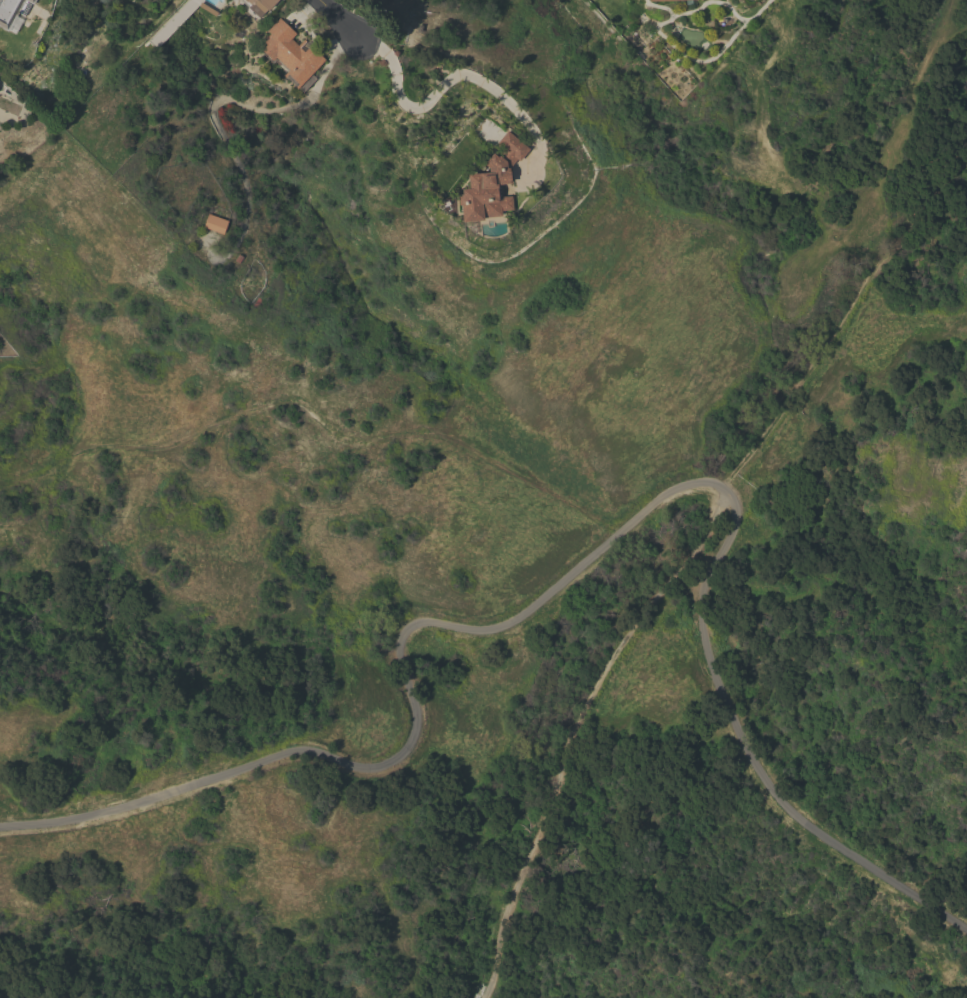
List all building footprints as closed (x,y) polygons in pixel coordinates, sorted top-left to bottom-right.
[(7,31),(0,27),(0,0),(34,0),(32,4),(31,3),(24,15),(18,12),(15,16),(22,19),(14,33),(8,30),(7,31)] [(258,17),(241,0),(278,0),(267,10),(266,9),(258,17)] [(295,33),(290,38),(298,45),(303,39),(324,60),(310,74),(315,79),(302,92),(297,87),(296,88),(283,75),(288,69),(275,57),(272,60),(261,49),(266,44),(262,40),(269,33),(267,30),(279,17),(295,33)] [(509,182),(496,183),(496,187),(499,187),(499,196),(511,195),(512,209),(500,210),(500,216),(482,217),(482,220),(461,221),(460,205),(458,205),(458,195),(459,194),(461,194),(461,188),(468,188),(467,174),(480,173),(479,172),(488,172),(488,168),(484,164),(486,161),(485,161),(492,152),(494,154),(496,152),(498,153),(503,148),(496,142),(507,130),(529,149),(519,161),(517,159),(508,169),(509,182)] [(223,234),(203,226),(207,213),(227,220),(223,234)]
